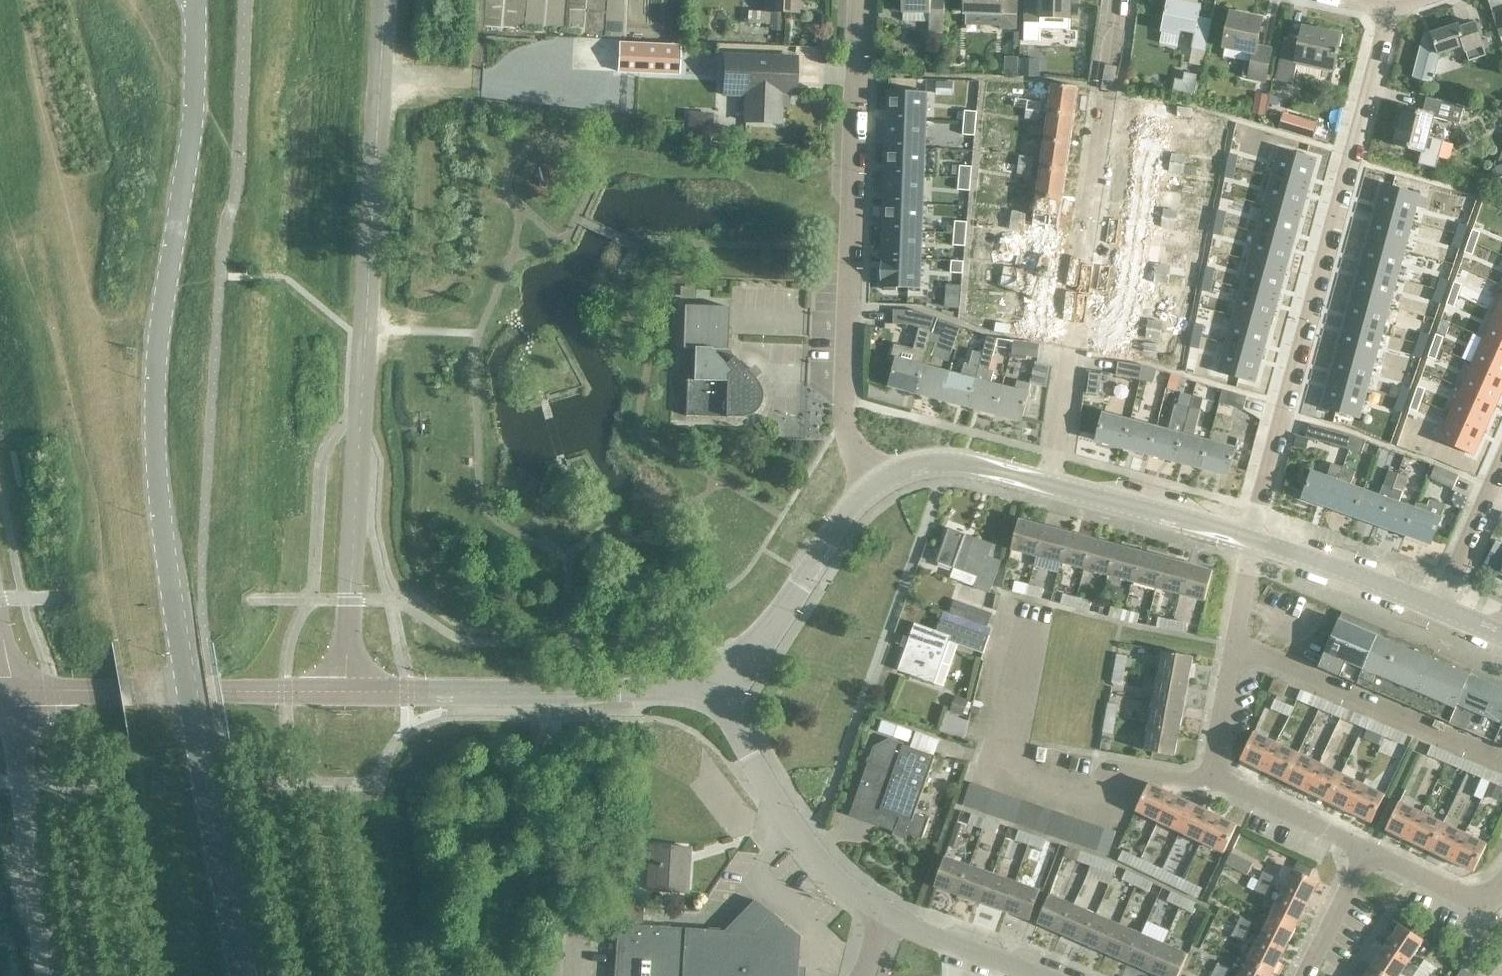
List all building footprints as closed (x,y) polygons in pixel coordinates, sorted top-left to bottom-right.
[(764,12),(784,13),(797,14),(798,0),(765,0),(764,12)] [(944,0),(902,0),(901,13),(928,14),(927,33),(943,33),(944,0)] [(1017,0),(966,0),(965,13),(1000,15),(1000,28),(1016,29),(1017,0)] [(1024,42),(1040,43),(1040,30),(1069,31),(1070,0),(1024,0),(1024,42)] [(1203,51),(1210,21),(1197,19),(1200,7),(1169,0),(1162,32),(1178,35),(1180,26),(1194,29),(1190,49),(1203,51)] [(900,5),(890,5),(890,15),(900,15),(900,5)] [(748,12),(748,24),(770,25),(769,32),(783,33),(784,13),(764,12),(748,12)] [(1493,15),(1501,39),(1501,38),(1501,12),(1493,15)] [(1264,82),(1271,51),(1256,48),(1262,20),(1231,14),(1224,48),(1225,49),(1223,58),(1245,62),(1242,77),(1264,82)] [(1424,41),(1414,79),(1432,84),(1439,56),(1465,47),(1470,62),(1483,58),(1486,56),(1478,32),(1476,25),(1459,31),(1458,26),(1431,35),(1432,39),(1424,41)] [(1282,53),(1277,81),(1292,84),(1297,63),(1333,70),(1340,37),(1302,29),(1299,43),(1285,40),(1282,53)] [(617,43),(616,70),(676,72),(677,45),(617,43)] [(794,94),(796,59),(724,57),(722,96),(745,97),(744,123),(779,124),(780,94),(794,94)] [(1005,58),(1004,75),(1018,75),(1019,58),(1005,58)] [(1020,59),(1020,75),(1036,75),(1037,69),(1037,60),(1020,59)] [(1191,97),(1195,77),(1183,74),(1181,82),(1174,80),(1171,93),(1191,97)] [(935,82),(934,93),(951,94),(951,83),(935,82)] [(926,122),(927,94),(887,92),(886,120),(926,122)] [(1255,95),(1251,116),(1264,119),(1268,98),(1255,95)] [(1406,110),(1397,146),(1423,152),(1419,165),(1436,169),(1443,142),(1428,138),(1433,119),(1460,126),(1465,109),(1428,99),(1424,115),(1406,110)] [(975,125),(977,113),(964,112),(963,124),(975,125)] [(688,113),(687,143),(710,144),(711,140),(723,140),(723,127),(711,126),(712,114),(688,113)] [(1270,113),(1266,126),(1278,130),(1282,117),(1270,113)] [(1282,117),(1278,130),(1313,140),(1318,124),(1283,113),(1282,117)] [(925,150),(926,122),(886,120),(885,148),(925,150)] [(974,137),(975,125),(963,124),(962,136),(974,137)] [(924,177),(925,150),(885,148),(884,176),(924,177)] [(1279,149),(1271,177),(1309,188),(1317,159),(1279,149)] [(1229,155),(1227,167),(1235,168),(1237,156),(1229,155)] [(971,180),(972,168),(960,167),(958,179),(971,180)] [(1225,178),(1233,180),(1235,168),(1227,167),(1225,178)] [(923,205),(924,177),(884,176),(883,204),(923,205)] [(1271,177),(1263,205),(1301,216),(1309,188),(1271,177)] [(969,192),(971,180),(958,179),(957,191),(969,192)] [(1382,185),(1374,213),(1412,223),(1420,195),(1382,185)] [(922,233),(923,205),(883,204),(882,232),(922,233)] [(1263,205),(1256,233),(1293,244),(1301,216),(1263,205)] [(1218,211),(1215,223),(1223,225),(1226,213),(1218,211)] [(1374,213),(1367,241),(1404,251),(1412,223),(1374,213)] [(966,235),(967,223),(954,222),(953,234),(966,235)] [(1215,223),(1213,235),(1221,237),(1223,225),(1215,223)] [(1467,227),(1459,224),(1455,236),(1463,238),(1467,227)] [(1468,242),(1476,245),(1480,233),(1472,231),(1468,242)] [(921,261),(922,233),(882,232),(881,259),(921,261)] [(1256,233),(1248,261),(1286,272),(1293,244),(1256,233)] [(965,247),(966,235),(953,234),(952,246),(965,247)] [(1451,247),(1459,250),(1463,238),(1455,236),(1451,247)] [(1367,241),(1359,269),(1397,279),(1404,251),(1367,241)] [(1476,245),(1468,242),(1464,253),(1472,256),(1476,245)] [(920,289),(921,261),(881,259),(880,288),(884,288),(884,291),(896,292),(896,288),(920,289)] [(962,275),(963,262),(951,261),(950,273),(962,275)] [(1248,261),(1240,289),(1278,300),(1286,272),(1248,261)] [(1204,280),(1212,281),(1214,269),(1206,268),(1204,280)] [(1359,269),(1352,297),(1389,307),(1397,279),(1359,269)] [(1448,282),(1440,279),(1436,290),(1444,293),(1448,282)] [(1204,280),(1202,292),(1210,293),(1212,281),(1204,280)] [(1450,294),(1458,297),(1462,286),(1454,283),(1450,294)] [(680,286),(680,298),(693,298),(694,287),(680,286)] [(1240,289),(1233,317),(1270,327),(1278,300),(1240,289)] [(1432,302),(1440,304),(1444,293),(1436,290),(1432,302)] [(1454,308),(1458,297),(1450,294),(1446,306),(1454,308)] [(1352,297),(1344,325),(1382,335),(1389,307),(1352,297)] [(686,380),(684,417),(738,419),(746,418),(752,414),(758,409),(761,402),(761,395),(759,388),(755,382),(754,380),(757,376),(750,368),(746,372),(726,350),(728,308),(683,306),(682,349),(693,349),(692,380),(686,380)] [(932,334),(936,318),(919,312),(894,311),(893,326),(910,327),(919,330),(913,351),(894,346),(890,361),(896,362),(889,388),(917,395),(921,378),(924,367),(928,353),(932,334)] [(1483,338),(1501,347),(1501,316),(1494,313),(1483,338)] [(1233,317),(1225,345),(1263,355),(1270,327),(1233,317)] [(932,334),(930,342),(937,344),(954,351),(957,342),(962,327),(948,323),(936,318),(932,334)] [(1195,324),(1193,336),(1201,338),(1203,326),(1195,324)] [(1344,325),(1336,353),(1374,363),(1382,335),(1344,325)] [(1429,336),(1421,333),(1417,345),(1425,348),(1429,336)] [(1439,349),(1443,338),(1435,335),(1431,346),(1439,349)] [(1190,348),(1198,350),(1201,338),(1193,336),(1190,348)] [(980,367),(969,408),(995,414),(995,411),(1002,389),(990,386),(994,373),(989,371),(998,340),(988,337),(983,355),(980,367)] [(1472,364),(1501,377),(1501,347),(1483,338),(1472,364)] [(1037,360),(1039,347),(1014,342),(1011,359),(1026,361),(1026,358),(1037,360)] [(1225,345),(1217,373),(1255,384),(1263,355),(1225,345)] [(1413,356),(1421,359),(1425,348),(1417,345),(1413,356)] [(1435,361),(1439,349),(1431,346),(1427,358),(1435,361)] [(947,385),(942,401),(969,408),(980,367),(983,355),(973,352),(969,366),(964,365),(961,378),(949,374),(947,385)] [(1336,353),(1329,381),(1367,391),(1374,363),(1336,353)] [(1035,363),(1033,371),(1048,375),(1049,367),(1035,363)] [(1141,382),(1145,367),(1135,363),(1118,364),(1115,376),(1141,382)] [(1460,389),(1496,405),(1501,393),(1501,377),(1472,364),(1460,389)] [(949,374),(924,367),(921,378),(917,395),(942,401),(947,385),(949,374)] [(1145,367),(1141,382),(1153,385),(1157,371),(1145,367)] [(1089,375),(1087,395),(1098,396),(1101,376),(1089,375)] [(1170,378),(1166,392),(1176,394),(1180,380),(1170,378)] [(1329,381),(1321,409),(1359,420),(1367,391),(1329,381)] [(995,411),(995,414),(1021,421),(1031,386),(1017,383),(1015,392),(1002,389),(995,411)] [(1413,399),(1421,401),(1425,390),(1417,387),(1413,399)] [(1406,402),(1410,390),(1402,388),(1398,399),(1406,402)] [(1460,389),(1449,414),(1485,430),(1496,405),(1460,389)] [(1244,411),(1247,398),(1222,392),(1219,405),(1244,411)] [(1193,397),(1190,409),(1200,412),(1203,400),(1193,397)] [(1398,399),(1394,411),(1402,413),(1406,402),(1398,399)] [(1413,399),(1409,410),(1417,413),(1421,401),(1413,399)] [(1157,429),(1149,456),(1176,462),(1183,436),(1186,425),(1190,409),(1175,405),(1168,432),(1157,429)] [(1183,436),(1176,462),(1202,469),(1209,443),(1193,439),(1196,428),(1200,412),(1190,409),(1186,425),(1183,436)] [(1449,414),(1438,440),(1474,456),(1485,430),(1449,414)] [(1123,449),(1130,422),(1104,415),(1097,442),(1123,449)] [(1130,422),(1123,449),(1149,456),(1157,429),(1130,422)] [(1350,451),(1355,438),(1329,431),(1325,443),(1350,451)] [(1296,436),(1293,445),(1305,449),(1307,439),(1296,436)] [(1356,438),(1355,438),(1350,451),(1361,455),(1366,442),(1356,438)] [(1235,450),(1209,443),(1202,469),(1228,476),(1235,450)] [(1338,482),(1343,469),(1331,464),(1326,478),(1312,473),(1303,499),(1328,508),(1338,482)] [(1431,465),(1426,477),(1430,479),(1435,467),(1431,465)] [(1454,488),(1459,477),(1435,467),(1430,479),(1454,488)] [(1338,482),(1328,508),(1354,518),(1364,492),(1350,487),(1355,473),(1343,469),(1338,482)] [(1364,492),(1354,518),(1379,526),(1389,501),(1399,474),(1389,471),(1379,497),(1364,492)] [(1408,478),(1399,474),(1389,501),(1379,526),(1405,536),(1415,510),(1417,504),(1416,504),(1414,510),(1399,504),(1408,478)] [(1415,510),(1405,536),(1431,545),(1445,506),(1429,501),(1427,508),(1417,504),(1415,510)] [(1020,522),(1010,560),(1035,567),(1045,529),(1020,522)] [(1035,567),(1035,568),(1058,574),(1061,564),(1069,535),(1045,529),(1035,567)] [(990,594),(1001,564),(988,559),(992,548),(966,538),(967,536),(950,530),(938,564),(955,570),(981,579),(977,590),(990,594)] [(1069,535),(1061,564),(1085,571),(1093,541),(1069,535)] [(1116,547),(1093,541),(1085,571),(1108,577),(1116,547)] [(1486,564),(1501,572),(1501,546),(1496,543),(1486,564)] [(1140,554),(1116,547),(1108,577),(1132,583),(1140,554)] [(1164,560),(1140,554),(1132,583),(1156,590),(1164,560)] [(1188,566),(1164,560),(1156,590),(1180,596),(1188,566)] [(1213,573),(1188,566),(1180,596),(1205,602),(1213,573)] [(1027,597),(1030,587),(1016,583),(1013,593),(1027,597)] [(1044,591),(1030,587),(1027,597),(1041,600),(1044,591)] [(1075,610),(1078,600),(1064,596),(1061,606),(1075,610)] [(955,600),(950,614),(986,628),(991,614),(955,600)] [(1078,600),(1075,610),(1089,613),(1092,604),(1078,600)] [(1123,622),(1126,612),(1112,609),(1109,618),(1123,622)] [(1139,616),(1126,612),(1123,622),(1137,626),(1139,616)] [(1172,632),(1173,622),(1159,620),(1157,630),(1172,632)] [(1357,685),(1378,637),(1339,620),(1318,668),(1357,685)] [(989,638),(974,633),(942,621),(938,633),(916,625),(899,672),(935,685),(952,640),(969,646),(984,651),(989,638)] [(1173,622),(1172,632),(1186,635),(1187,625),(1173,622)] [(1378,636),(1378,637),(1357,685),(1450,724),(1471,676),(1378,636)] [(1163,652),(1158,677),(1188,683),(1193,657),(1163,652)] [(1118,656),(1115,670),(1125,672),(1128,658),(1118,656)] [(1125,672),(1115,670),(1112,684),(1122,686),(1125,672)] [(1471,676),(1450,724),(1494,743),(1501,724),(1501,689),(1471,676)] [(1188,683),(1158,677),(1153,701),(1184,707),(1188,683)] [(1282,698),(1288,685),(1274,679),(1268,693),(1282,698)] [(1300,691),(1296,701),(1314,708),(1319,699),(1300,691)] [(956,695),(951,709),(963,714),(967,715),(972,701),(969,699),(956,695)] [(1294,708),(1275,700),(1271,710),(1290,718),(1294,708)] [(1153,701),(1149,726),(1179,731),(1184,707),(1153,701)] [(1326,702),(1322,712),(1338,718),(1342,709),(1326,702)] [(1106,719),(1116,721),(1119,707),(1109,705),(1106,719)] [(1342,709),(1338,718),(1358,727),(1362,717),(1342,709)] [(1116,721),(1106,719),(1103,733),(1113,735),(1116,721)] [(1370,720),(1365,730),(1366,730),(1382,737),(1386,727),(1370,720)] [(1494,743),(1501,746),(1501,724),(1494,743)] [(1179,731),(1149,726),(1144,751),(1174,757),(1179,731)] [(1408,736),(1386,727),(1382,737),(1404,746),(1408,736)] [(1365,730),(1362,738),(1379,745),(1382,737),(1366,730),(1365,730)] [(1263,772),(1276,744),(1254,733),(1240,761),(1263,772)] [(876,749),(871,764),(853,816),(923,841),(930,820),(916,815),(936,758),(891,743),(876,749)] [(1276,744),(1263,772),(1284,782),(1297,754),(1276,744)] [(1447,765),(1452,755),(1431,747),(1427,756),(1447,765)] [(1319,765),(1306,792),(1327,802),(1340,775),(1328,769),(1333,757),(1324,753),(1319,765)] [(1319,765),(1297,754),(1284,782),(1306,792),(1319,765)] [(1452,755),(1447,765),(1463,772),(1467,762),(1452,755)] [(1475,765),(1471,775),(1480,779),(1488,782),(1492,772),(1475,765)] [(1488,782),(1501,788),(1501,776),(1492,772),(1488,782)] [(1340,775),(1327,802),(1349,813),(1362,785),(1340,775)] [(1480,779),(1473,796),(1480,800),(1488,782),(1480,779)] [(974,808),(981,786),(971,783),(963,805),(974,808)] [(1158,822),(1172,794),(1149,784),(1136,811),(1158,822)] [(1485,797),(1497,802),(1501,789),(1501,788),(1491,784),(1485,797)] [(1384,796),(1362,785),(1349,813),(1371,823),(1384,796)] [(981,786),(974,808),(985,812),(992,790),(981,786)] [(992,790),(985,812),(995,816),(1002,794),(992,790)] [(1002,794),(995,816),(1005,819),(1013,797),(1002,794)] [(1193,805),(1172,794),(1158,822),(1180,832),(1193,805)] [(1013,797),(1005,819),(1016,823),(1020,810),(1023,801),(1013,797)] [(1023,801),(1020,810),(1016,823),(1026,826),(1034,804),(1023,801)] [(1409,841),(1422,813),(1400,803),(1386,831),(1409,841)] [(1034,804),(1026,826),(1036,830),(1044,808),(1034,804)] [(1214,815),(1193,805),(1180,832),(1201,842),(1214,815)] [(1044,808),(1036,830),(1046,833),(1054,811),(1044,808)] [(1064,815),(1054,811),(1046,833),(1057,837),(1059,830),(1064,815)] [(1422,813),(1409,841),(1430,852),(1443,824),(1422,813)] [(984,829),(987,820),(973,815),(970,825),(984,829)] [(1064,815),(1059,830),(1057,837),(1067,840),(1075,819),(1064,815)] [(1214,815),(1201,842),(1224,853),(1237,826),(1214,815)] [(1075,819),(1067,840),(1077,844),(1085,822),(1075,819)] [(987,820),(984,829),(998,834),(1001,825),(987,820)] [(1085,822),(1077,844),(1088,848),(1095,826),(1085,822)] [(1464,834),(1443,824),(1430,852),(1451,862),(1464,834)] [(1095,826),(1088,848),(1097,851),(1105,829),(1095,826)] [(1116,833),(1105,829),(1097,851),(1108,855),(1116,833)] [(1031,845),(1034,836),(1020,831),(1017,841),(1031,845)] [(1487,844),(1464,834),(1451,862),(1473,872),(1487,844)] [(953,835),(949,848),(958,851),(962,838),(953,835)] [(1034,836),(1031,845),(1044,850),(1047,841),(1034,836)] [(686,893),(689,849),(650,846),(647,891),(686,893)] [(1224,865),(1247,876),(1255,860),(1232,849),(1224,865)] [(1136,869),(1141,859),(1123,851),(1119,861),(1136,869)] [(1092,867),(1095,857),(1082,852),(1078,862),(1092,867)] [(959,896),(970,866),(945,857),(935,887),(959,896)] [(1109,862),(1095,857),(1092,867),(1106,871),(1109,862)] [(1153,877),(1158,868),(1141,859),(1136,869),(1153,877)] [(993,874),(970,866),(959,896),(982,904),(993,874)] [(1293,870),(1282,892),(1281,893),(1306,906),(1318,883),(1293,870)] [(1184,880),(1166,871),(1161,881),(1179,889),(1184,880)] [(1137,887),(1141,878),(1128,872),(1124,880),(1137,887)] [(1259,881),(1271,887),(1276,877),(1264,872),(1259,881)] [(993,874),(982,904),(1006,912),(1016,882),(993,874)] [(1154,884),(1141,878),(1137,887),(1150,893),(1154,884)] [(1251,878),(1247,886),(1254,890),(1266,896),(1271,887),(1259,881),(1259,882),(1251,878)] [(1184,880),(1179,889),(1199,899),(1203,889),(1184,880)] [(1041,891),(1016,882),(1006,912),(1030,921),(1041,891)] [(1181,908),(1185,899),(1172,893),(1168,901),(1181,908)] [(1306,906),(1281,893),(1277,901),(1270,916),(1295,929),(1306,906)] [(1062,934),(1074,905),(1050,895),(1038,924),(1062,934)] [(1198,905),(1185,899),(1181,908),(1194,914),(1198,905)] [(800,938),(753,902),(723,932),(684,929),(641,927),(642,908),(619,906),(618,925),(615,975),(797,975),(800,938)] [(1074,905),(1062,934),(1084,944),(1097,915),(1074,905)] [(1097,915),(1084,944),(1107,954),(1119,925),(1097,915)] [(1295,929),(1270,916),(1258,938),(1284,951),(1295,929)] [(1241,918),(1236,927),(1248,932),(1252,924),(1241,918)] [(1119,925),(1107,954),(1129,963),(1142,934),(1119,925)] [(1385,946),(1409,962),(1423,940),(1400,925),(1385,946)] [(1248,932),(1236,927),(1232,935),(1243,941),(1248,932)] [(1165,944),(1142,934),(1129,963),(1152,973),(1165,944)] [(1284,951),(1258,938),(1247,961),(1273,974),(1284,951)] [(1152,973),(1159,975),(1179,975),(1188,954),(1165,944),(1152,973)] [(1371,967),(1384,975),(1399,975),(1409,962),(1385,946),(1371,967)] [(1430,975),(1431,974),(1436,967),(1424,959),(1419,968),(1430,975)] [(1247,961),(1239,975),(1271,975),(1273,974),(1247,961)] [(1221,975),(1226,975),(1230,969),(1218,963),(1213,972),(1221,975)] [(1365,975),(1384,975),(1371,967),(1365,975)] [(1419,968),(1418,968),(1413,975),(1435,975),(1431,974),(1430,975),(1419,968)]
